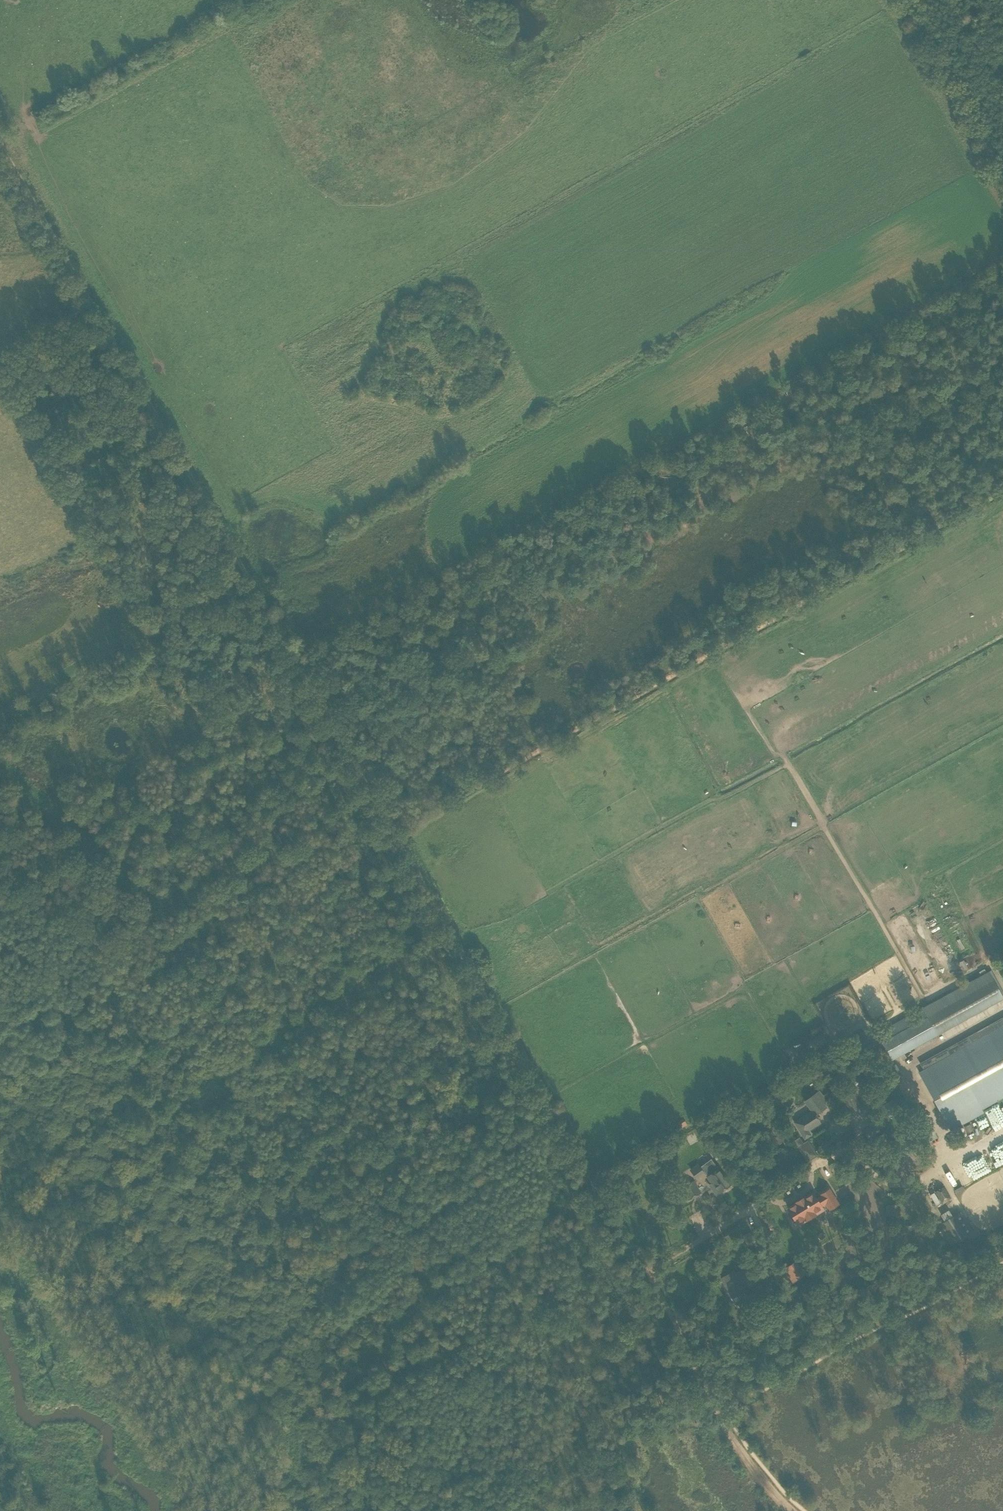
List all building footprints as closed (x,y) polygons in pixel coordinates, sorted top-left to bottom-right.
[(922,1008),(937,1035),(1002,998),(1002,997),(988,971),(922,1008)] [(897,1054),(935,1033),(926,1017),(925,1018),(920,1009),(878,1032),(883,1041),(882,1042),(890,1056),(896,1053),(897,1054)] [(919,1063),(923,1070),(919,1072),(952,1130),(982,1113),(981,1110),(1002,1097),(1002,1017),(919,1063)] [(821,1031),(802,1041),(809,1053),(827,1043),(821,1031)] [(886,1066),(891,1080),(900,1077),(895,1063),(886,1066)] [(861,1106),(856,1097),(853,1089),(842,1094),(846,1102),(850,1111),(861,1106)] [(826,1107),(823,1103),(824,1102),(826,1100),(823,1095),(820,1097),(817,1093),(806,1100),(813,1111),(795,1122),(805,1138),(810,1135),(807,1130),(820,1122),(815,1115),(826,1107)] [(761,1094),(750,1100),(755,1111),(767,1104),(761,1094)] [(1002,1124),(1002,1107),(996,1111),(994,1107),(983,1112),(986,1119),(981,1122),(987,1133),(1002,1124)] [(869,1139),(880,1133),(876,1126),(865,1132),(869,1139)] [(868,1143),(871,1149),(887,1140),(884,1135),(868,1143)] [(799,1136),(793,1140),(807,1161),(817,1155),(806,1139),(803,1142),(799,1136)] [(833,1172),(838,1169),(834,1163),(830,1166),(833,1172)] [(706,1175),(719,1193),(730,1185),(719,1168),(711,1174),(706,1167),(701,1170),(697,1165),(690,1170),(692,1173),(688,1176),(690,1179),(694,1176),(696,1178),(704,1173),(703,1172),(704,1171),(706,1175)] [(682,1188),(689,1199),(700,1193),(694,1182),(682,1188)] [(942,1204),(951,1199),(944,1187),(935,1192),(942,1204)] [(820,1206),(826,1202),(830,1208),(837,1204),(829,1190),(821,1195),(822,1196),(816,1199),(813,1194),(793,1206),(789,1209),(796,1222),(821,1207),(820,1206)] [(787,1267),(796,1280),(803,1274),(795,1262),(787,1267)] [(736,1288),(737,1290),(743,1287),(741,1284),(751,1278),(745,1268),(735,1274),(734,1272),(722,1279),(729,1292),(736,1288)] [(752,1288),(757,1296),(765,1292),(761,1284),(752,1288)]
